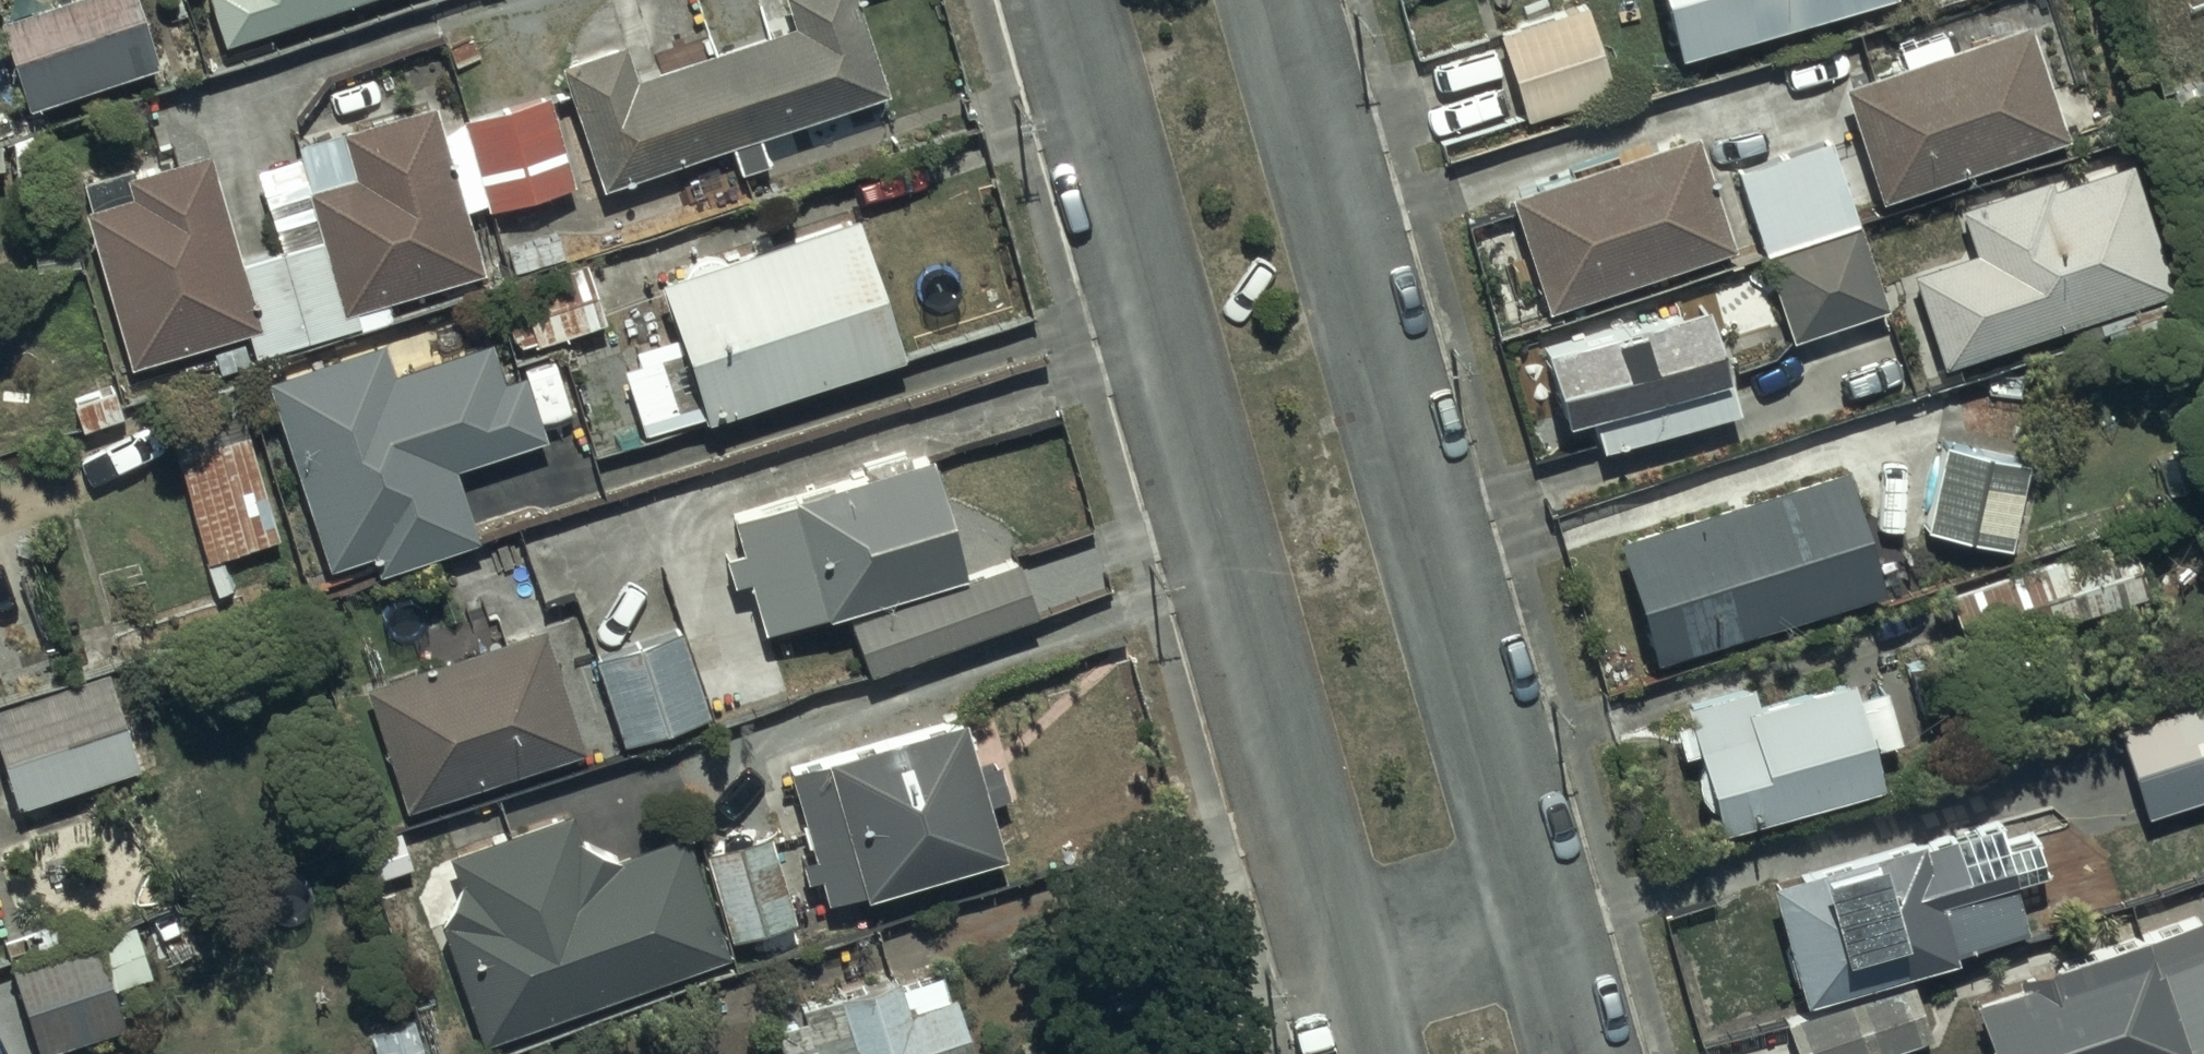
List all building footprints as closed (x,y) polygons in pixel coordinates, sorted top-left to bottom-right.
[(0,17),(0,47),(20,107),(151,63),(129,0),(50,0),(0,17)] [(217,41),(345,0),(204,0),(217,41)] [(728,145),(737,172),(756,165),(747,139),(883,93),(852,0),(778,0),(786,24),(631,76),(620,41),(555,63),(597,189),(728,145)] [(1579,0),(1490,26),(1520,116),(1608,87),(1579,0)] [(1671,52),(1855,0),(1656,0),(1671,52)] [(1898,59),(1834,81),(1871,197),(2063,136),(2025,17),(1949,42),(1944,26),(1893,42),(1898,59)] [(545,94),(456,118),(482,212),(571,188),(545,94)] [(205,153),(128,176),(126,170),(79,185),(86,206),(77,208),(124,366),(242,332),(249,355),(357,323),(353,311),(478,274),(428,105),(335,132),(348,176),(303,189),(317,237),(237,261),(205,153)] [(1690,129),(1502,191),(1540,306),(1727,246),(1690,129)] [(1827,136),(1731,165),(1785,339),(1881,309),(1827,136)] [(2046,174),(1954,204),(1970,249),(1908,270),(1939,361),(2166,287),(2126,158),(2051,184),(2046,174)] [(858,217),(656,281),(675,340),(637,352),(642,368),(626,373),(647,439),(704,420),(706,426),(905,363),(858,217)] [(604,323),(583,262),(518,284),(524,301),(507,307),(520,346),(538,340),(539,345),(604,323)] [(1594,446),(1729,406),(1695,300),(1535,344),(1553,415),(1585,407),(1594,446)] [(383,343),(267,380),(326,566),(369,553),(375,573),(481,539),(458,466),(545,439),(526,378),(503,385),(489,342),(393,373),(383,343)] [(233,381),(158,404),(216,594),(233,589),(223,558),(282,540),(233,381)] [(2021,458),(1934,441),(1917,526),(2002,542),(2021,458)] [(929,461),(731,519),(741,552),(726,557),(734,587),(754,581),(767,627),(961,571),(929,461)] [(1832,467),(1608,531),(1648,657),(1870,587),(1832,467)] [(2124,533),(1944,593),(1961,643),(1905,661),(1922,712),(2158,634),(2124,533)] [(1018,561),(851,620),(869,672),(1037,613),(1018,561)] [(541,629),(365,687),(407,812),(582,754),(541,629)] [(682,631),(597,659),(625,747),(714,717),(682,631)] [(0,708),(0,753),(19,811),(138,772),(105,673),(0,708)] [(1745,681),(1679,700),(1684,714),(1666,719),(1676,753),(1689,750),(1713,828),(1872,781),(1841,674),(1751,700),(1745,681)] [(2112,724),(2141,812),(2203,791),(2203,718),(2197,696),(2112,724)] [(960,720),(793,773),(820,859),(803,864),(811,887),(824,883),(831,904),(864,894),(865,898),(1004,859),(960,720)] [(724,961),(680,839),(614,862),(579,848),(569,817),(445,861),(455,887),(436,933),(478,1048),(724,961)] [(761,832),(702,852),(730,935),(789,915),(761,832)] [(1915,834),(1762,881),(1795,998),(1949,955),(1946,947),(2022,926),(2002,857),(1958,869),(1949,835),(1918,843),(1915,834)] [(1969,999),(1987,1053),(2203,1053),(2203,938),(2198,918),(2038,966),(2041,977),(1969,999)] [(92,941),(6,969),(33,1053),(40,1053),(120,1028),(92,941)] [(895,983),(891,970),(794,1001),(799,1016),(776,1024),(786,1053),(959,1053),(964,1052),(937,970),(895,983)] [(1782,1018),(1794,1053),(1878,1053),(1930,1037),(1910,976),(1782,1018)]
